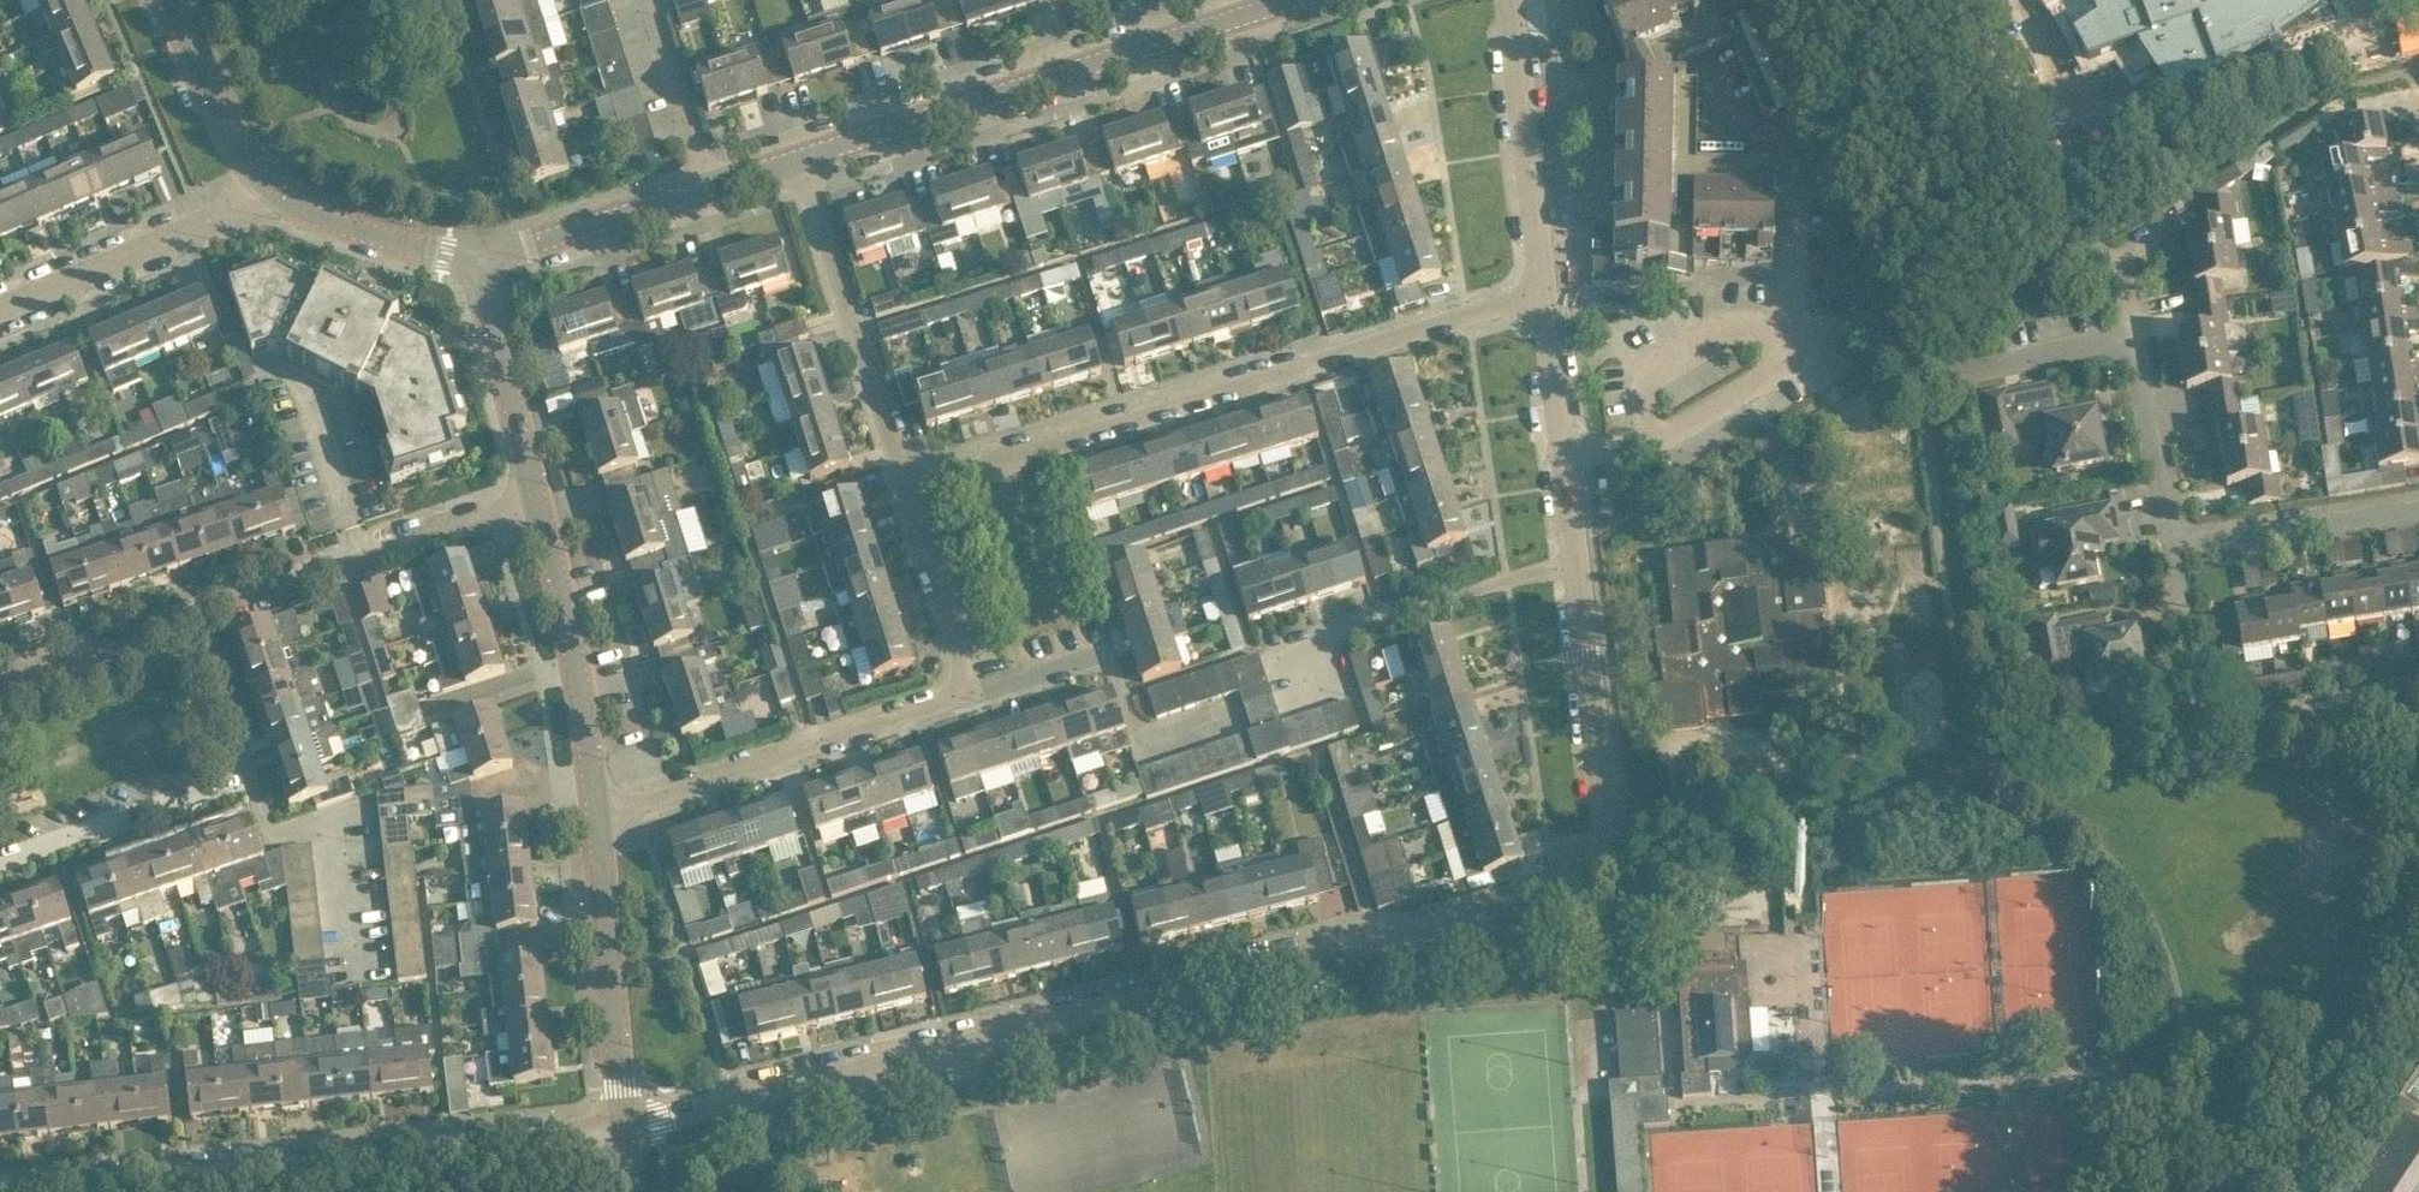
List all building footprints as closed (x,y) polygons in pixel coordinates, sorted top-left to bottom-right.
[(66,0),(38,0),(42,10),(66,0)] [(92,22),(82,0),(66,0),(42,10),(54,38),(92,22)] [(515,0),(475,0),(479,12),(515,0)] [(527,28),(544,22),(537,0),(515,0),(479,12),(488,41),(527,28)] [(608,2),(610,2),(610,0),(580,0),(583,10),(608,2)] [(713,18),(708,3),(707,0),(674,0),(683,28),(713,18)] [(911,46),(941,37),(938,29),(952,24),(944,0),(897,0),(899,8),(911,46)] [(997,19),(991,0),(944,0),(952,24),(965,20),(968,28),(997,19)] [(1027,9),(1024,1),(1028,0),(991,0),(997,19),(1027,9)] [(1595,285),(1628,286),(1629,280),(1694,281),(1695,266),(1765,268),(1773,268),(1774,220),(1775,162),(1756,162),(1756,156),(1753,143),(1732,143),(1732,125),(1698,125),(1698,82),(1686,82),(1686,81),(1680,81),(1681,61),(1744,33),(1737,17),(1747,13),(1789,108),(1794,121),(1804,116),(1807,115),(1756,0),(1620,0),(1603,8),(1628,66),(1628,81),(1619,81),(1616,231),(1595,231),(1595,285)] [(2058,11),(2088,65),(2118,53),(2135,79),(2150,69),(2164,90),(2178,111),(2271,50),(2340,24),(2327,0),(2076,0),(2058,11)] [(608,3),(608,2),(583,10),(580,11),(589,39),(617,31),(608,3)] [(813,36),(825,74),(855,65),(852,56),(866,52),(857,25),(852,10),(851,7),(808,21),(813,36)] [(882,56),(911,46),(899,8),(870,18),(871,21),(857,25),(866,52),(879,48),(882,56)] [(103,50),(92,22),(54,38),(37,45),(42,57),(59,50),(66,66),(103,50)] [(502,68),(540,55),(554,51),(544,22),(527,28),(488,41),(498,70),(503,68),(502,68)] [(598,68),(626,59),(617,31),(589,39),(598,68)] [(795,84),(825,74),(813,36),(784,45),(785,48),(771,53),(779,80),(793,75),(795,84)] [(1766,118),(1779,112),(1747,40),(1734,46),(1766,118)] [(1369,56),(1366,45),(1328,58),(1337,88),(1382,73),(1376,54),(1369,56)] [(68,99),(78,94),(116,78),(103,50),(66,66),(66,67),(56,71),(68,99)] [(779,80),(771,53),(758,57),(757,54),(726,63),(739,102),(768,92),(766,84),(779,80)] [(540,55),(502,68),(503,68),(511,96),(512,96),(563,80),(559,67),(545,71),(540,55)] [(610,96),(636,88),(626,59),(598,68),(607,97),(610,96)] [(739,102),(726,63),(697,73),(692,74),(698,94),(703,92),(709,111),(739,102)] [(10,89),(0,66),(0,93),(10,89)] [(1302,94),(1301,92),(1294,69),(1270,77),(1279,105),(1311,95),(1310,91),(1302,94)] [(1347,116),(1385,104),(1381,93),(1388,91),(1382,73),(1337,88),(1347,116)] [(511,96),(503,98),(513,128),(551,116),(568,110),(565,102),(568,96),(563,81),(563,80),(512,96),(511,96)] [(125,88),(97,100),(103,114),(105,120),(137,106),(130,88),(129,86),(125,88)] [(647,116),(638,88),(636,88),(610,96),(620,125),(647,116)] [(1249,90),(1220,99),(1238,155),(1268,145),(1267,140),(1279,136),(1263,88),(1250,92),(1249,90)] [(21,116),(10,89),(0,93),(0,103),(8,121),(21,116)] [(361,102),(359,104),(360,107),(363,107),(365,105),(376,106),(372,96),(371,94),(364,102),(361,102)] [(1324,107),(1319,94),(1312,96),(1311,95),(1279,105),(1288,134),(1302,129),(1312,126),(1308,113),(1324,107)] [(1181,120),(1179,121),(1188,149),(1193,164),(1206,160),(1207,165),(1238,155),(1220,99),(1190,108),(1190,111),(1192,117),(1181,120)] [(75,126),(103,114),(97,100),(69,112),(75,126)] [(1356,145),(1394,133),(1385,104),(1347,116),(1356,145)] [(69,112),(41,124),(47,138),(75,126),(69,112)] [(2337,129),(2318,133),(2323,160),(2343,156),(2343,157),(2386,148),(2384,139),(2380,120),(2362,124),(2359,113),(2335,118),(2337,128),(2337,129)] [(556,132),(551,116),(513,128),(522,157),(560,144),(574,140),(570,128),(556,132)] [(647,116),(620,125),(629,154),(625,155),(625,156),(628,167),(658,158),(654,147),(657,146),(656,145),(653,134),(647,116)] [(1174,153),(1188,149),(1179,121),(1165,125),(1163,117),(1133,127),(1146,165),(1175,156),(1174,153)] [(2311,117),(2274,140),(2282,154),(2319,131),(2311,117)] [(41,124),(13,136),(19,150),(31,145),(38,141),(45,138),(47,138),(41,124)] [(1146,165),(1133,127),(1104,136),(1106,144),(1093,149),(1102,176),(1115,172),(1116,175),(1146,165)] [(1297,163),(1311,158),(1302,129),(1288,134),(1297,163)] [(1353,178),(1365,174),(1403,161),(1394,133),(1356,145),(1356,146),(1343,150),(1353,178)] [(19,150),(13,136),(0,141),(0,158),(19,150)] [(133,186),(162,173),(146,136),(117,148),(133,186)] [(2272,142),(2235,165),(2243,178),(2275,159),(2272,142)] [(531,186),(570,174),(560,144),(522,157),(531,186)] [(1088,181),(1102,176),(1093,149),(1079,153),(1077,145),(1047,154),(1059,193),(1089,184),(1088,181)] [(105,198),(133,186),(117,148),(89,160),(105,198)] [(2323,160),(2321,160),(2326,182),(2327,188),(2370,179),(2368,173),(2367,164),(2388,159),(2386,148),(2343,157),(2343,156),(2323,160)] [(1015,174),(1007,176),(1015,204),(1022,223),(1065,209),(1059,193),(1047,154),(1017,164),(1018,166),(1020,172),(1015,174)] [(1311,158),(1297,163),(1306,191),(1308,190),(1308,191),(1320,187),(1311,158)] [(77,209),(105,198),(89,160),(62,172),(77,209)] [(1356,187),(1352,189),(1358,208),(1413,190),(1403,161),(1365,174),(1353,178),(1356,187)] [(2207,183),(2194,191),(2202,203),(2226,188),(2243,178),(2235,165),(2207,183)] [(2288,169),(2277,171),(2280,186),(2291,184),(2288,169)] [(27,171),(1,182),(6,196),(22,233),(50,221),(34,184),(33,184),(27,171)] [(50,221),(77,209),(62,172),(34,184),(50,221)] [(990,172),(962,182),(974,220),(1003,211),(1002,208),(1015,204),(1007,176),(993,181),(990,172)] [(1254,200),(1270,195),(1295,187),(1291,176),(1250,189),(1254,200)] [(2370,179),(2327,188),(2332,215),(2397,202),(2394,190),(2373,195),(2370,179)] [(932,200),(920,204),(929,232),(935,249),(938,260),(946,257),(942,247),(960,241),(956,226),(974,220),(962,182),(943,188),(931,192),(932,193),(934,200),(932,200)] [(2204,226),(2187,229),(2191,257),(2234,250),(2234,248),(2230,224),(2237,223),(2236,222),(2233,198),(2226,188),(2202,203),(2201,203),(2204,226)] [(1306,191),(1283,197),(1293,227),(1307,223),(1307,224),(1318,220),(1308,191),(1308,190),(1306,191)] [(1367,236),(1384,231),(1422,219),(1413,190),(1358,208),(1367,236)] [(22,233),(6,196),(0,198),(0,242),(22,233)] [(887,205),(875,210),(887,248),(891,259),(912,253),(921,249),(916,236),(929,232),(920,204),(907,208),(905,202),(904,200),(887,205)] [(2397,202),(2332,215),(2338,242),(2381,233),(2378,218),(2399,213),(2397,202)] [(1241,228),(1270,219),(1266,206),(1237,215),(1241,228)] [(857,258),(887,248),(875,210),(845,219),(857,258)] [(1212,238),(1241,228),(1237,215),(1208,224),(1212,238)] [(1377,265),(1393,260),(1431,248),(1422,219),(1384,231),(1367,236),(1377,265)] [(1307,223),(1293,227),(1302,256),(1316,252),(1307,224),(1307,223)] [(1184,246),(1212,238),(1208,224),(1180,233),(1184,246)] [(1155,256),(1184,246),(1180,233),(1151,242),(1155,256)] [(2381,233),(2338,242),(2344,269),(2385,261),(2408,256),(2406,244),(2384,248),(2381,233)] [(2304,239),(2296,241),(2297,250),(2306,248),(2304,239)] [(761,289),(768,286),(791,279),(778,241),(749,250),(761,289)] [(1206,241),(1186,248),(1191,265),(1198,263),(1195,253),(1208,249),(1206,241)] [(1125,265),(1155,256),(1151,242),(1121,251),(1125,265)] [(745,294),(761,289),(749,250),(747,251),(746,246),(730,251),(731,256),(719,260),(722,268),(708,272),(717,300),(723,319),(745,312),(748,304),(745,294)] [(1858,246),(1844,246),(1844,269),(1858,269),(1858,246)] [(1400,310),(1425,302),(1420,284),(1441,277),(1431,248),(1393,260),(1402,288),(1394,291),(1400,310)] [(1042,249),(1031,253),(1031,255),(1035,266),(1046,262),(1043,251),(1042,249)] [(2195,283),(2189,284),(2193,308),(2224,303),(2221,281),(2239,278),(2235,257),(2234,250),(2191,257),(2194,275),(2195,283)] [(1096,274),(1125,265),(1121,251),(1092,260),(1096,274)] [(1270,321),(1300,312),(1281,251),(1252,260),(1258,282),(1270,321)] [(1325,281),(1316,252),(1302,256),(1312,285),(1325,281)] [(1028,254),(1016,258),(1020,271),(1032,267),(1028,254)] [(986,265),(971,269),(976,283),(990,279),(986,265)] [(1043,291),(1081,279),(1077,265),(1039,277),(1043,291)] [(245,277),(229,282),(251,348),(274,341),(279,266),(259,272),(261,280),(247,284),(245,277)] [(279,266),(274,341),(293,350),(324,289),(315,284),(312,282),(308,289),(295,282),(299,275),(279,266)] [(2402,298),(2400,283),(2418,280),(2418,267),(2355,277),(2359,305),(2402,298)] [(692,268),(663,278),(675,316),(680,315),(687,336),(719,326),(711,302),(717,300),(708,272),(695,277),(693,271),(692,268)] [(1015,299),(1043,291),(1039,277),(1010,286),(1015,299)] [(1322,316),(1347,308),(1337,277),(1325,281),(1312,285),(1322,316)] [(674,317),(675,316),(663,278),(633,287),(636,296),(622,300),(631,327),(637,346),(639,351),(667,342),(663,332),(660,321),(674,317)] [(1225,278),(1196,287),(1201,300),(1213,339),(1242,330),(1229,291),(1225,278)] [(324,289),(293,350),(323,366),(319,374),(325,377),(359,309),(364,298),(350,291),(346,299),(333,293),(338,284),(329,280),(324,289)] [(1242,330),(1270,321),(1258,282),(1229,291),(1242,330)] [(987,308),(1015,299),(1010,286),(983,294),(987,308)] [(213,315),(203,291),(174,303),(190,340),(219,328),(224,341),(237,336),(226,309),(213,315)] [(877,318),(906,308),(901,293),(872,302),(877,318)] [(957,318),(987,308),(983,294),(953,304),(957,318)] [(609,304),(606,296),(576,305),(589,344),(594,358),(594,360),(637,346),(631,327),(622,300),(609,304)] [(359,309),(325,377),(330,379),(334,371),(364,386),(396,325),(400,316),(396,314),(391,312),(387,320),(374,314),(378,305),(364,298),(359,309)] [(2344,308),(2349,335),(2363,332),(2418,324),(2418,312),(2405,314),(2402,298),(2359,305),(2344,308)] [(1184,348),(1213,339),(1201,300),(1172,309),(1184,348)] [(174,303),(147,315),(163,352),(190,340),(174,303)] [(2183,361),(2226,354),(2222,328),(2228,327),(2224,303),(2193,308),(2196,331),(2178,333),(2183,361)] [(928,326),(957,318),(953,304),(924,313),(928,326)] [(560,354),(582,346),(589,344),(576,305),(547,315),(555,340),(560,354)] [(1155,357),(1184,348),(1172,309),(1143,318),(1155,357)] [(924,313),(880,327),(885,343),(928,329),(928,327),(928,326),(924,313)] [(135,364),(163,352),(147,315),(119,326),(135,364)] [(1125,367),(1155,357),(1143,318),(1113,328),(1125,367)] [(780,346),(809,337),(805,323),(776,333),(780,346)] [(2411,353),(2408,337),(2418,335),(2418,324),(2363,332),(2368,359),(2411,353)] [(396,325),(364,386),(384,396),(441,347),(421,338),(418,344),(405,338),(408,331),(396,325)] [(143,382),(135,364),(119,326),(90,339),(106,376),(114,394),(143,382)] [(1056,331),(1028,340),(1032,353),(1044,392),(1073,383),(1061,344),(1056,331)] [(1073,383),(1102,374),(1090,335),(1061,344),(1073,383)] [(555,340),(534,347),(550,397),(572,389),(564,367),(560,354),(555,340)] [(803,354),(799,340),(760,353),(765,366),(774,363),(783,393),(822,381),(812,351),(803,354)] [(564,367),(594,358),(589,344),(560,354),(564,367)] [(60,396),(89,383),(73,346),(44,358),(60,396)] [(441,347),(384,396),(390,416),(456,395),(452,382),(444,384),(440,370),(447,368),(441,347)] [(747,347),(736,351),(738,359),(750,355),(747,347)] [(1015,401),(1044,392),(1032,353),(1003,362),(1015,401)] [(2411,353),(2368,359),(2372,387),(2418,379),(2418,367),(2413,368),(2411,353)] [(2230,381),(2226,354),(2183,361),(2187,389),(2205,386),(2208,408),(2240,403),(2237,380),(2230,381)] [(32,408),(60,396),(44,358),(16,370),(32,408)] [(986,410),(1015,401),(1003,362),(974,371),(986,410)] [(1380,409),(1418,396),(1408,367),(1370,379),(1380,409)] [(32,408),(16,370),(0,377),(0,410),(4,419),(32,408)] [(916,389),(910,370),(895,375),(906,410),(920,405),(927,428),(957,419),(945,380),(916,389)] [(957,419),(986,410),(974,371),(945,380),(957,419)] [(686,372),(671,378),(674,387),(689,381),(686,372)] [(2418,407),(2418,405),(2417,391),(2418,391),(2418,379),(2372,387),(2376,414),(2418,407)] [(608,381),(575,392),(579,405),(585,403),(613,394),(608,381)] [(792,422),(831,409),(822,381),(783,393),(792,422)] [(220,412),(227,409),(249,400),(243,385),(213,397),(220,412)] [(2013,426),(2028,423),(2027,417),(2042,414),(2044,424),(2062,420),(2055,385),(2007,394),(2006,392),(1983,397),(1993,450),(2017,446),(2013,426)] [(590,448),(629,436),(647,430),(633,388),(613,394),(585,403),(589,416),(581,419),(590,448)] [(1334,392),(1316,398),(1323,421),(1325,427),(1344,421),(1341,413),(1334,392)] [(2336,392),(2320,394),(2322,407),(2338,405),(2336,392)] [(456,395),(390,416),(400,447),(401,448),(455,431),(456,432),(467,428),(465,421),(457,424),(453,410),(460,408),(456,395)] [(1428,425),(1418,396),(1380,409),(1368,413),(1378,441),(1389,437),(1390,438),(1428,425)] [(186,410),(192,423),(220,412),(213,397),(186,408),(186,410)] [(2240,403),(2208,408),(2212,433),(2219,432),(2223,458),(2266,451),(2261,423),(2258,400),(2240,403)] [(1289,449),(1319,439),(1307,401),(1277,410),(1289,449)] [(920,405),(906,410),(908,416),(922,411),(920,405)] [(2376,414),(2380,440),(2418,435),(2418,436),(2418,435),(2418,407),(2376,414)] [(802,450),(840,438),(831,409),(792,422),(802,450)] [(11,436),(4,419),(0,410),(0,440),(11,436)] [(164,435),(192,423),(186,410),(158,421),(164,435)] [(1260,458),(1289,449),(1277,410),(1248,419),(1260,458)] [(724,442),(737,438),(728,411),(715,415),(724,442)] [(2094,414),(2062,420),(2044,424),(2042,414),(2027,417),(2028,423),(2032,443),(2050,439),(2056,470),(2080,466),(2103,461),(2094,414)] [(225,418),(209,423),(212,431),(214,437),(216,436),(230,431),(225,418)] [(1344,421),(1325,427),(1334,455),(1348,450),(1346,444),(1359,439),(1352,418),(1344,421)] [(1231,467),(1260,458),(1248,419),(1219,428),(1231,467)] [(125,451),(136,447),(164,435),(158,421),(130,433),(120,437),(125,450),(125,451)] [(1399,466),(1437,453),(1428,425),(1390,438),(1399,466)] [(1203,476),(1231,467),(1219,428),(1191,437),(1203,476)] [(237,430),(231,432),(234,442),(241,440),(243,436),(241,431),(237,430)] [(177,459),(204,449),(197,431),(170,442),(175,457),(177,459)] [(230,431),(216,436),(227,466),(241,461),(234,442),(231,432),(230,431)] [(465,462),(456,432),(455,431),(401,448),(400,447),(381,453),(392,486),(431,473),(428,466),(442,461),(444,469),(465,462)] [(2327,482),(2329,498),(2345,496),(2407,486),(2405,476),(2403,466),(2418,463),(2418,443),(2418,436),(2418,435),(2380,440),(2374,441),(2377,457),(2379,473),(2342,479),(2327,482)] [(640,480),(636,466),(638,465),(629,436),(590,448),(600,478),(608,475),(612,489),(640,480)] [(90,465),(118,454),(118,453),(125,450),(120,437),(84,452),(90,465)] [(840,438),(802,450),(810,477),(811,480),(827,475),(850,468),(846,456),(850,455),(845,437),(841,439),(840,438)] [(1174,485),(1203,476),(1191,437),(1162,446),(1174,485)] [(734,472),(746,468),(737,438),(724,442),(734,472)] [(2343,438),(2327,441),(2328,448),(2344,446),(2343,438)] [(170,442),(163,445),(169,459),(175,457),(170,442)] [(1145,493),(1174,485),(1162,446),(1133,455),(1145,493)] [(204,449),(177,459),(184,475),(210,465),(204,449)] [(1344,483),(1356,479),(1347,451),(1348,451),(1348,450),(1334,455),(1344,483)] [(148,451),(141,454),(148,472),(155,470),(148,451)] [(2270,477),(2266,451),(2223,458),(2227,486),(2245,483),(2249,506),(2281,501),(2277,477),(2277,476),(2270,477)] [(62,477),(90,465),(84,452),(56,463),(62,477)] [(1398,499),(1409,495),(1447,482),(1437,453),(1399,466),(1388,470),(1398,499)] [(141,454),(113,465),(120,483),(148,472),(141,454)] [(1116,502),(1145,493),(1133,455),(1104,464),(1116,502)] [(33,488),(62,477),(56,463),(28,475),(33,488)] [(1086,512),(1109,505),(1116,502),(1104,464),(1074,473),(1086,512)] [(113,465),(95,473),(101,490),(120,483),(113,465)] [(1302,489),(1331,480),(1327,467),(1298,477),(1302,489)] [(743,500),(755,496),(746,468),(734,472),(743,500)] [(283,535),(296,531),(276,469),(263,474),(271,497),(254,503),(266,539),(283,534),(283,535)] [(101,490),(95,473),(86,477),(92,494),(101,490)] [(33,488),(28,475),(0,486),(0,487),(5,500),(33,488)] [(618,535),(657,522),(665,519),(652,476),(640,480),(612,489),(617,502),(608,505),(618,535)] [(85,477),(70,483),(76,501),(77,505),(94,499),(92,494),(85,477)] [(1273,499),(1302,489),(1298,477),(1269,487),(1273,499)] [(1356,479),(1344,483),(1354,513),(1366,509),(1357,481),(1356,479)] [(183,482),(155,491),(161,507),(160,508),(180,569),(192,565),(192,563),(208,558),(189,500),(189,498),(188,498),(183,482)] [(1407,527),(1418,524),(1457,511),(1447,482),(1409,495),(1398,499),(1407,527)] [(76,503),(69,484),(56,489),(64,508),(76,503)] [(237,508),(230,485),(218,489),(238,550),(250,546),(249,544),(266,539),(254,503),(237,508)] [(1245,509),(1273,499),(1269,487),(1241,496),(1245,509)] [(1310,512),(1339,502),(1334,488),(1305,498),(1310,512)] [(56,489),(23,502),(31,521),(64,508),(56,489)] [(230,553),(238,550),(218,489),(206,493),(206,495),(189,500),(208,558),(229,551),(230,553)] [(822,516),(808,520),(813,538),(828,534),(867,522),(861,503),(858,496),(857,492),(834,499),(819,504),(822,516)] [(1216,518),(1245,509),(1241,496),(1212,506),(1216,518)] [(1281,521),(1310,512),(1305,498),(1276,508),(1281,521)] [(771,505),(747,514),(752,530),(753,531),(760,555),(774,550),(766,526),(777,522),(771,505)] [(1999,550),(2020,546),(2013,505),(1992,509),(1999,550)] [(2038,553),(2005,559),(2009,580),(2042,573),(2041,572),(2054,570),(2058,589),(2073,586),(2096,582),(2092,557),(2089,545),(2103,542),(2118,539),(2112,505),(2088,510),(2073,513),(2053,516),(2055,529),(2044,531),(2034,533),(2038,553)] [(1187,528),(1216,518),(1212,506),(1183,515),(1187,528)] [(150,519),(133,524),(139,541),(151,577),(167,571),(168,573),(180,569),(160,508),(148,511),(150,519)] [(1252,531),(1281,521),(1276,508),(1247,517),(1252,531)] [(1366,509),(1354,513),(1363,541),(1375,537),(1369,518),(1366,509)] [(1418,567),(1437,560),(1434,551),(1467,540),(1457,511),(1418,524),(1424,541),(1410,545),(1418,567)] [(1158,537),(1187,528),(1183,515),(1154,525),(1158,537)] [(657,522),(618,535),(627,564),(630,563),(636,562),(640,575),(690,559),(676,516),(665,519),(657,522)] [(1223,541),(1252,531),(1247,517),(1218,527),(1223,541)] [(115,522),(102,527),(123,588),(135,584),(134,582),(151,577),(139,541),(133,524),(117,530),(116,528),(115,522)] [(867,522),(828,534),(837,563),(876,551),(875,549),(873,541),(867,522)] [(1130,547),(1158,537),(1154,525),(1126,534),(1130,547)] [(111,592),(123,588),(102,527),(91,530),(92,536),(75,542),(93,596),(110,590),(111,592)] [(1203,563),(1216,559),(1206,531),(1194,535),(1203,563)] [(2385,555),(2416,553),(2414,531),(2383,534),(2385,555)] [(1100,557),(1123,549),(1130,547),(1126,534),(1096,544),(1100,557)] [(1375,580),(1394,575),(1381,535),(1375,537),(1363,541),(1375,580)] [(1781,536),(1660,551),(1669,628),(1647,631),(1659,730),(1763,718),(1760,696),(1781,693),(1775,650),(1781,649),(1776,613),(1790,612),(1781,536)] [(59,547),(57,541),(44,546),(57,585),(64,607),(77,603),(77,601),(93,596),(75,542),(59,547)] [(2358,541),(2327,544),(2330,567),(2361,564),(2358,541)] [(1336,593),(1366,583),(1353,545),(1323,555),(1336,593)] [(769,583),(783,579),(774,550),(760,555),(769,583)] [(837,563),(823,567),(833,596),(846,592),(885,579),(879,560),(876,552),(876,551),(837,563)] [(46,613),(39,591),(35,581),(26,552),(13,556),(14,560),(0,565),(0,573),(16,621),(32,616),(33,618),(46,613)] [(1115,595),(1154,583),(1144,553),(1105,566),(1115,595)] [(1308,603),(1336,593),(1323,555),(1295,564),(1308,603)] [(438,598),(474,587),(468,569),(470,568),(466,556),(410,575),(419,603),(438,597),(438,598)] [(638,590),(636,591),(646,621),(684,608),(703,602),(690,559),(640,575),(644,589),(638,590)] [(1213,592),(1225,588),(1216,559),(1203,563),(1213,592)] [(1279,612),(1308,603),(1295,564),(1266,574),(1279,612)] [(2379,580),(2378,580),(2384,619),(2406,615),(2412,614),(2406,576),(2407,575),(2406,568),(2405,565),(2398,566),(2390,567),(2392,578),(2379,580)] [(2406,568),(2407,575),(2406,576),(2412,614),(2418,613),(2418,566),(2406,568)] [(2363,575),(2349,577),(2350,585),(2349,585),(2355,623),(2375,620),(2384,619),(2378,580),(2379,580),(2377,569),(2367,571),(2362,571),(2363,575)] [(0,573),(0,626),(16,621),(0,573)] [(1249,622),(1279,612),(1266,574),(1236,584),(1249,622)] [(2335,587),(2322,589),(2321,589),(2326,628),(2355,623),(2349,585),(2350,585),(2348,574),(2333,576),(2335,587)] [(2298,633),(2299,632),(2300,642),(2301,645),(2309,644),(2307,631),(2314,630),(2326,628),(2321,589),(2322,589),(2320,578),(2307,580),(2305,581),(2306,587),(2292,589),(2293,594),(2292,594),(2298,633)] [(41,579),(35,581),(39,591),(46,613),(53,611),(41,579)] [(779,612),(792,608),(783,579),(769,583),(779,612)] [(851,607),(836,612),(840,623),(842,623),(842,625),(894,608),(891,599),(885,579),(846,592),(851,607)] [(1125,624),(1163,612),(1154,583),(1115,595),(1125,624)] [(2113,585),(2089,589),(2092,604),(2116,600),(2113,585)] [(362,623),(382,616),(373,587),(352,593),(362,623)] [(438,597),(419,603),(425,621),(420,623),(424,635),(486,615),(481,601),(479,602),(474,587),(438,598),(438,597)] [(1223,621),(1235,616),(1225,588),(1213,592),(1223,621)] [(2278,595),(2279,606),(2266,608),(2265,608),(2271,647),(2286,645),(2300,642),(2299,632),(2298,633),(2292,594),(2293,594),(2292,589),(2291,589),(2291,593),(2278,595)] [(342,629),(355,625),(345,595),(330,600),(339,628),(342,627),(342,629)] [(2244,651),(2255,649),(2267,647),(2271,647),(2265,608),(2266,608),(2264,597),(2249,599),(2241,601),(2243,607),(2236,608),(2235,608),(2238,624),(2219,627),(2224,655),(2227,654),(2238,657),(2244,656),(2244,651)] [(807,628),(800,607),(793,610),(792,608),(779,612),(788,641),(803,636),(801,630),(807,628)] [(695,652),(691,639),(694,638),(684,608),(646,621),(655,650),(663,648),(668,661),(695,652)] [(894,608),(842,625),(844,631),(851,654),(865,649),(903,637),(897,618),(894,608)] [(281,650),(304,642),(294,612),(233,633),(237,646),(239,645),(245,662),(281,650)] [(1134,653),(1172,640),(1163,612),(1125,624),(1134,653)] [(438,662),(493,644),(488,627),(490,627),(486,615),(424,635),(428,647),(433,645),(438,662)] [(387,646),(378,618),(382,617),(382,616),(362,623),(363,623),(372,651),(387,646)] [(1233,651),(1245,647),(1235,616),(1223,621),(1233,651)] [(2056,627),(2055,617),(2034,622),(2045,677),(2066,673),(2064,664),(2090,659),(2094,681),(2144,671),(2136,630),(2102,637),(2099,619),(2056,627)] [(351,658),(364,654),(355,625),(342,629),(352,657),(350,658),(351,658)] [(1397,648),(1406,678),(1458,661),(1449,632),(1397,648)] [(797,669),(812,664),(803,636),(788,641),(797,669)] [(903,637),(865,649),(874,679),(913,667),(912,663),(909,655),(914,654),(908,637),(904,638),(903,637)] [(1144,682),(1182,670),(1172,640),(1134,653),(1144,682)] [(2391,666),(2411,663),(2408,642),(2387,646),(2391,666)] [(499,661),(493,644),(438,662),(444,679),(439,681),(443,693),(505,673),(501,660),(499,661)] [(2387,646),(2387,644),(2367,648),(2368,659),(2370,670),(2391,666),(2387,646)] [(381,681),(396,677),(387,646),(372,651),(381,681)] [(666,677),(664,677),(668,690),(664,691),(670,707),(673,706),(673,707),(712,695),(702,665),(716,660),(712,647),(695,652),(668,661),(672,675),(666,677)] [(286,667),(281,650),(245,662),(250,679),(248,679),(252,691),(314,671),(310,659),(286,667)] [(1362,692),(1375,688),(1362,650),(1350,654),(1362,692)] [(1381,655),(1390,680),(1401,676),(1392,650),(1381,655)] [(360,687),(373,683),(373,682),(364,654),(351,658),(360,687)] [(1235,678),(1263,669),(1258,655),(1231,664),(1235,678)] [(1458,661),(1406,678),(1415,707),(1428,703),(1467,690),(1458,661)] [(2342,675),(2363,671),(2361,661),(2340,665),(2342,675)] [(784,662),(768,667),(771,675),(786,669),(784,662)] [(813,666),(812,664),(797,669),(807,701),(826,695),(817,665),(813,666)] [(1226,696),(1240,691),(1235,678),(1231,664),(1217,669),(1226,696)] [(2314,682),(2335,678),(2333,667),(2312,671),(2314,682)] [(780,704),(796,699),(786,669),(771,675),(780,704)] [(1212,701),(1226,696),(1217,669),(1203,673),(1212,701)] [(1240,691),(1267,683),(1263,669),(1235,678),(1240,691)] [(314,671),(252,691),(256,703),(258,703),(264,719),(317,702),(312,685),(318,683),(314,671)] [(1199,705),(1212,701),(1203,673),(1189,678),(1199,705)] [(2277,690),(2298,686),(2297,675),(2276,679),(2277,690)] [(1185,710),(1199,705),(1189,678),(1176,683),(1185,710)] [(2257,693),(2277,690),(2276,679),(2255,682),(2257,693)] [(369,715),(382,711),(373,683),(360,687),(369,715)] [(1171,715),(1185,710),(1176,683),(1162,687),(1171,715)] [(1244,705),(1272,696),(1267,683),(1240,691),(1244,705)] [(1157,719),(1171,715),(1162,687),(1148,692),(1157,719)] [(1371,721),(1384,717),(1375,688),(1362,692),(1371,721)] [(674,709),(671,710),(676,727),(679,726),(683,737),(693,733),(740,718),(732,695),(730,689),(712,695),(673,707),(674,709)] [(1437,732),(1476,719),(1467,690),(1428,703),(1437,732)] [(422,715),(414,691),(387,700),(390,709),(389,709),(390,712),(392,711),(397,723),(422,715)] [(1113,693),(1083,702),(1096,741),(1110,736),(1116,754),(1132,749),(1113,693)] [(1249,719),(1277,710),(1272,696),(1244,705),(1249,719)] [(271,749),(333,728),(323,700),(317,702),(264,719),(269,736),(267,737),(271,749)] [(1345,733),(1359,729),(1350,701),(1336,706),(1345,733)] [(1100,754),(1096,741),(1083,702),(1055,712),(1067,750),(1072,764),(1100,754)] [(1332,738),(1345,733),(1336,706),(1322,710),(1332,738)] [(441,758),(445,757),(465,750),(501,738),(496,722),(498,721),(493,708),(432,729),(436,741),(441,758)] [(390,712),(389,709),(382,711),(369,715),(370,717),(371,716),(381,744),(400,737),(400,739),(402,738),(397,723),(392,711),(390,712)] [(1254,733),(1281,724),(1277,710),(1249,719),(1254,733)] [(1318,742),(1332,738),(1322,710),(1309,715),(1318,742)] [(1039,760),(1067,750),(1055,712),(1026,721),(1039,760)] [(402,738),(427,730),(422,715),(397,723),(402,738)] [(1304,747),(1318,742),(1309,715),(1295,719),(1304,747)] [(1380,749),(1394,745),(1384,717),(1371,721),(1380,749)] [(1290,751),(1304,747),(1295,719),(1281,724),(1290,751)] [(1437,732),(1421,737),(1431,765),(1486,748),(1476,719),(1437,732)] [(1010,769),(1039,760),(1026,721),(997,731),(1010,769)] [(1257,762),(1290,751),(1281,724),(1254,733),(1248,734),(1257,762)] [(283,777),(319,765),(335,759),(330,743),(337,740),(333,728),(271,749),(275,761),(277,760),(283,777)] [(981,779),(1010,769),(997,731),(968,740),(981,779)] [(1243,767),(1257,762),(1248,734),(1234,739),(1243,767)] [(507,755),(501,738),(465,750),(445,757),(451,774),(447,775),(451,788),(513,767),(509,754),(507,755)] [(1230,772),(1243,767),(1234,739),(1221,744),(1230,772)] [(968,740),(939,750),(946,773),(951,789),(955,800),(956,802),(985,792),(981,779),(968,740)] [(1355,789),(1360,787),(1346,743),(1328,749),(1342,793),(1355,789)] [(1216,776),(1230,772),(1221,744),(1207,748),(1216,776)] [(1202,781),(1216,776),(1207,748),(1193,753),(1202,781)] [(1486,748),(1431,765),(1440,794),(1495,777),(1486,748)] [(1189,785),(1202,781),(1193,753),(1179,757),(1189,785)] [(893,765),(891,766),(904,804),(933,794),(928,779),(921,756),(917,757),(910,760),(908,755),(891,761),(893,765)] [(1175,790),(1189,785),(1179,757),(1166,762),(1175,790)] [(1161,794),(1175,790),(1166,762),(1152,767),(1161,794)] [(1284,763),(1254,774),(1258,786),(1289,776),(1284,763)] [(324,782),(319,765),(283,777),(288,794),(286,794),(291,807),(314,800),(317,809),(355,796),(348,774),(324,782)] [(908,817),(904,804),(891,766),(862,775),(879,826),(908,817)] [(1147,799),(1161,794),(1152,767),(1138,771),(1141,781),(1146,795),(1147,799)] [(879,826),(862,775),(853,778),(851,773),(832,779),(851,836),(879,826)] [(1227,783),(1226,783),(1230,795),(1243,791),(1245,800),(1260,797),(1258,786),(1254,774),(1227,783)] [(1495,777),(1440,794),(1449,823),(1504,805),(1495,777)] [(815,791),(804,795),(811,817),(817,833),(846,823),(832,779),(813,785),(815,791)] [(1118,804),(1146,795),(1141,781),(1113,790),(1118,804)] [(1226,783),(1198,792),(1202,805),(1230,795),(1226,783)] [(409,805),(437,801),(436,786),(407,789),(409,805)] [(379,808),(409,805),(407,789),(377,793),(379,808)] [(1355,789),(1342,793),(1351,823),(1364,819),(1355,789)] [(1089,814),(1118,804),(1113,790),(1084,799),(1089,814)] [(1198,792),(1169,802),(1173,814),(1201,805),(1202,805),(1198,792)] [(1060,823),(1089,814),(1084,799),(1055,809),(1060,823)] [(437,801),(409,805),(410,819),(436,816),(439,816),(437,801)] [(769,848),(799,839),(786,801),(756,810),(769,848)] [(1146,832),(1175,822),(1173,814),(1169,802),(1141,811),(1144,824),(1146,832)] [(1014,812),(995,819),(998,828),(996,829),(1000,843),(1031,833),(1026,819),(1027,818),(1022,804),(1021,804),(1012,807),(1014,812)] [(409,805),(379,808),(380,823),(410,819),(409,805)] [(1458,852),(1513,834),(1504,805),(1449,823),(1458,852)] [(462,845),(525,837),(523,819),(525,819),(523,806),(459,813),(462,845)] [(1027,818),(1026,819),(1031,833),(1060,823),(1055,809),(1027,818)] [(740,858),(769,848),(756,810),(728,820),(740,858)] [(1115,834),(1144,824),(1141,811),(1111,821),(1115,834)] [(382,837),(411,833),(410,819),(380,823),(382,837)] [(1364,819),(1351,823),(1361,852),(1373,848),(1371,838),(1370,837),(1364,819)] [(239,827),(222,832),(235,868),(240,885),(257,879),(259,886),(270,882),(273,892),(288,887),(287,877),(286,863),(284,851),(268,856),(264,857),(251,820),(238,825),(239,827)] [(745,874),(740,858),(728,820),(699,829),(712,867),(725,863),(730,879),(745,874)] [(1064,846),(1091,838),(1101,834),(1098,820),(1059,833),(1064,846)] [(682,877),(712,867),(699,829),(669,839),(682,877)] [(966,854),(1000,843),(996,829),(961,841),(966,854)] [(240,885),(222,832),(206,838),(205,836),(193,840),(214,901),(226,897),(224,890),(240,885)] [(384,851),(413,848),(411,833),(382,837),(384,851)] [(1036,856),(1064,846),(1059,833),(1031,842),(1035,850),(1036,856)] [(1468,882),(1523,864),(1513,834),(1458,852),(1468,882)] [(527,853),(525,837),(462,845),(466,875),(530,867),(529,853),(527,853)] [(1302,863),(1279,869),(1289,908),(1320,901),(1318,893),(1334,889),(1322,839),(1298,845),(1302,863)] [(1369,880),(1408,868),(1399,839),(1373,848),(1361,852),(1369,880)] [(214,901),(193,840),(181,844),(182,846),(165,852),(177,888),(194,882),(202,905),(214,901)] [(951,843),(921,853),(926,868),(955,858),(961,856),(961,855),(956,841),(956,842),(951,843)] [(1018,878),(1015,863),(1036,856),(1035,850),(1031,842),(1003,851),(1007,866),(1008,866),(1011,880),(1018,878)] [(286,863),(313,859),(312,845),(284,849),(284,851),(286,863)] [(385,865),(415,862),(413,848),(384,851),(385,865)] [(977,876),(1007,866),(1003,851),(974,861),(977,876)] [(177,888),(165,852),(148,857),(148,855),(136,859),(157,921),(168,917),(160,893),(177,888)] [(1175,895),(1162,898),(1172,938),(1201,930),(1191,891),(1182,852),(1166,856),(1172,881),(1175,895)] [(896,878),(926,868),(921,853),(891,863),(896,878)] [(124,866),(108,871),(120,907),(123,917),(128,931),(144,925),(157,921),(136,859),(124,864),(124,866)] [(287,877),(315,874),(313,859),(286,863),(287,877)] [(1260,916),(1250,876),(1246,860),(1217,868),(1221,884),(1231,923),(1260,916)] [(974,861),(945,870),(949,885),(946,885),(950,897),(952,903),(953,903),(964,899),(959,882),(977,876),(974,861)] [(387,880),(416,877),(415,862),(385,865),(387,880)] [(867,887),(896,878),(891,863),(862,873),(867,887)] [(532,897),(530,880),(532,880),(530,867),(466,875),(467,887),(480,886),(482,903),(532,897)] [(1369,880),(1379,910),(1418,898),(1408,868),(1369,880)] [(791,912),(825,900),(814,869),(798,874),(804,892),(786,898),(791,912)] [(1260,916),(1289,908),(1279,869),(1250,876),(1260,916)] [(945,870),(916,880),(920,894),(946,885),(949,885),(945,870)] [(120,907),(108,871),(91,877),(90,875),(77,879),(98,941),(111,936),(106,922),(123,917),(120,907)] [(832,899),(867,887),(862,873),(827,885),(832,899)] [(288,892),(317,888),(315,874),(287,877),(288,887),(288,892)] [(389,894),(418,892),(417,880),(416,877),(387,880),(389,894)] [(1076,900),(1105,896),(1103,881),(1074,885),(1076,900)] [(903,884),(867,896),(871,910),(882,907),(908,898),(903,884)] [(1201,930),(1231,923),(1221,884),(1191,891),(1201,930)] [(47,892),(30,897),(43,933),(47,946),(63,940),(67,951),(80,947),(67,908),(59,885),(46,890),(47,892)] [(290,906),(318,903),(317,888),(288,892),(290,906)] [(390,908),(419,905),(418,892),(389,894),(390,908)] [(867,896),(837,906),(841,918),(842,920),(847,919),(855,916),(871,910),(867,896)] [(1093,958),(1123,950),(1110,896),(1079,903),(1093,958)] [(43,933),(30,897),(14,903),(13,901),(1,905),(22,967),(34,962),(31,955),(48,950),(43,933)] [(485,921),(474,922),(475,935),(497,933),(514,931),(537,928),(536,915),(534,915),(532,897),(482,903),(485,921)] [(763,921),(791,912),(786,898),(757,908),(763,921)] [(1142,945),(1172,938),(1162,898),(1132,906),(1142,945)] [(292,920),(320,917),(318,903),(290,906),(292,920)] [(986,903),(958,911),(967,947),(966,948),(976,987),(1005,980),(995,940),(992,927),(990,918),(986,903)] [(1064,965),(1093,958),(1079,903),(1050,911),(1064,965)] [(1,905),(0,905),(0,965),(7,962),(10,971),(22,967),(1,905)] [(392,923),(421,920),(419,905),(390,908),(392,923)] [(813,930),(842,920),(841,918),(837,906),(809,916),(812,925),(813,930)] [(1034,972),(1064,965),(1050,911),(1050,909),(1020,916),(1025,933),(1034,972)] [(785,939),(813,930),(812,925),(809,916),(780,926),(784,936),(785,939)] [(293,934),(322,931),(320,917),(292,920),(293,934)] [(728,918),(709,924),(713,938),(732,932),(728,918)] [(394,937),(423,933),(421,920),(392,923),(394,937)] [(699,924),(686,928),(691,943),(704,939),(700,927),(699,924)] [(756,948),(785,939),(784,936),(780,926),(751,935),(755,945),(756,948)] [(295,949),(323,946),(322,931),(293,934),(295,949)] [(395,951),(424,948),(423,933),(394,937),(395,951)] [(1005,980),(1034,972),(1025,933),(995,940),(1005,980)] [(715,962),(756,948),(755,945),(751,935),(711,949),(715,960),(715,962)] [(434,956),(463,952),(461,936),(432,940),(434,956)] [(296,964),(325,961),(323,946),(295,949),(296,964)] [(397,967),(426,963),(424,948),(395,951),(397,967)] [(946,995),(976,987),(966,948),(936,955),(946,995)] [(702,964),(715,960),(711,949),(698,953),(702,964)] [(887,968),(897,1007),(927,999),(917,960),(916,960),(914,951),(901,954),(903,963),(887,968)] [(436,970),(465,967),(463,952),(434,956),(436,970)] [(542,989),(540,971),(542,970),(541,957),(476,965),(478,978),(490,977),(492,995),(542,989)] [(298,978),(327,975),(325,961),(296,964),(298,978)] [(867,1014),(858,975),(854,961),(825,969),(828,983),(838,1022),(867,1014)] [(265,963),(248,968),(258,996),(274,990),(265,963)] [(399,981),(428,978),(426,963),(397,967),(399,981)] [(1747,963),(1678,969),(1679,981),(1748,976),(1747,963)] [(813,986),(809,966),(793,970),(795,978),(796,978),(799,990),(809,1029),(838,1022),(828,983),(813,986)] [(188,973),(175,976),(178,985),(180,985),(186,1006),(199,1002),(199,1005),(213,1001),(204,968),(189,972),(188,973)] [(867,1014),(897,1007),(887,968),(858,975),(867,1014)] [(328,990),(327,975),(298,978),(300,993),(301,1003),(333,999),(332,989),(328,990)] [(1695,1098),(1712,1096),(1711,1076),(1738,1074),(1753,1056),(1750,1013),(1752,1011),(1751,1002),(1749,1001),(1748,976),(1679,981),(1686,1076),(1682,1077),(1683,1098),(1695,1097),(1695,1098)] [(779,1036),(809,1029),(799,990),(796,978),(795,978),(767,985),(770,998),(779,1036)] [(98,983),(81,989),(91,1018),(110,1016),(98,983)] [(731,999),(721,1002),(730,1040),(747,1035),(748,1041),(749,1044),(779,1036),(770,998),(767,985),(766,983),(736,991),(737,994),(738,997),(731,999)] [(154,1011),(184,1008),(178,986),(149,994),(154,1011)] [(334,1006),(353,1004),(351,987),(332,989),(333,999),(334,1006)] [(544,1005),(542,989),(492,995),(494,1012),(482,1014),(483,1026),(548,1019),(546,1005),(544,1005)] [(362,1006),(390,1002),(389,990),(361,994),(362,1006)] [(231,993),(217,995),(218,1003),(232,1002),(231,993)] [(64,999),(64,998),(44,1005),(50,1022),(72,1015),(66,999),(64,999)] [(11,1028),(8,1019),(5,1012),(4,1007),(0,1008),(0,1030),(11,1028)] [(15,1009),(5,1012),(8,1019),(11,1028),(21,1027),(15,1009)] [(1625,1014),(1616,1015),(1616,1017),(1618,1040),(1621,1083),(1639,1082),(1640,1101),(1637,1101),(1639,1128),(1666,1126),(1664,1099),(1662,1080),(1659,1037),(1657,1012),(1640,1013),(1637,1013),(1636,1013),(1628,1014),(1627,1014),(1625,1014)] [(549,1049),(547,1032),(550,1031),(548,1019),(483,1026),(485,1039),(510,1036),(512,1053),(549,1049)] [(433,1028),(396,1032),(397,1043),(399,1056),(403,1094),(420,1092),(421,1095),(434,1093),(432,1069),(430,1055),(435,1054),(433,1028)] [(379,1045),(378,1034),(366,1035),(373,1100),(386,1098),(385,1096),(403,1094),(399,1056),(397,1043),(379,1045)] [(373,1100),(366,1035),(335,1039),(338,1063),(343,1101),(360,1099),(360,1101),(373,1100)] [(313,1106),(326,1105),(325,1103),(343,1101),(338,1063),(335,1039),(306,1042),(313,1106)] [(313,1106),(306,1042),(276,1045),(282,1108),(300,1106),(300,1108),(313,1106)] [(253,1113),(265,1112),(265,1110),(282,1108),(276,1045),(245,1049),(253,1113)] [(253,1113),(245,1049),(233,1050),(236,1075),(218,1077),(222,1114),(240,1112),(240,1115),(253,1113)] [(499,1055),(487,1056),(489,1074),(491,1087),(555,1080),(554,1067),(556,1067),(554,1049),(549,1050),(549,1049),(512,1053),(499,1055)] [(201,1079),(198,1054),(184,1055),(191,1120),(205,1118),(205,1116),(222,1114),(218,1077),(201,1079)] [(172,1122),(170,1098),(176,1097),(171,1057),(151,1059),(154,1084),(137,1086),(141,1123),(158,1121),(159,1123),(172,1122)] [(448,1091),(466,1089),(463,1060),(445,1062),(448,1091)] [(119,1088),(116,1063),(104,1064),(111,1129),(124,1127),(124,1125),(141,1123),(137,1086),(119,1088)] [(111,1129),(104,1064),(91,1066),(94,1090),(77,1092),(81,1130),(98,1128),(98,1130),(111,1129)] [(57,1079),(56,1070),(44,1071),(51,1135),(64,1134),(63,1132),(81,1130),(77,1092),(75,1077),(57,1079)] [(51,1135),(44,1071),(31,1072),(34,1097),(16,1099),(21,1137),(38,1135),(38,1137),(51,1135)] [(3,1141),(3,1139),(21,1137),(16,1099),(14,1082),(14,1081),(0,1083),(0,1141),(3,1141)] [(2337,1191),(2418,1191),(2418,1125),(2409,1118),(2415,1110),(2411,1107),(2399,1099),(2337,1191)] [(1640,1133),(1637,1101),(1611,1104),(1618,1191),(1644,1191),(1640,1133)] [(916,1169),(924,1167),(925,1159),(919,1154),(911,1156),(909,1164),(916,1169)]
